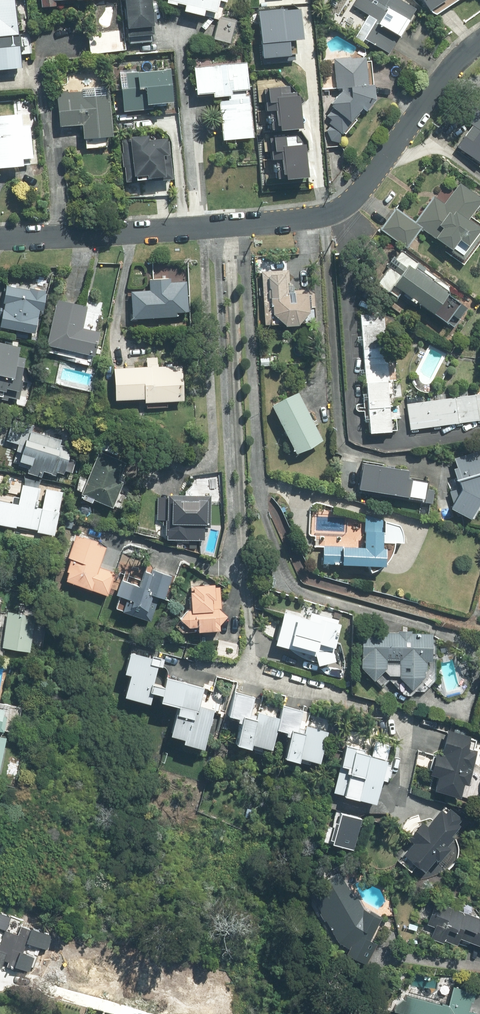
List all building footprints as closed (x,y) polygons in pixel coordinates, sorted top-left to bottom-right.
[(18,55),(31,54),(30,34),(17,35),(14,35),(12,0),(0,0),(0,70),(19,69),(18,55)] [(123,29),(125,45),(151,43),(147,0),(121,0),(123,29)] [(164,3),(182,7),(182,11),(216,19),(218,19),(222,3),(224,3),(225,0),(164,0),(164,3)] [(292,34),(293,43),(311,41),(308,18),(302,19),(299,19),(296,0),(250,0),(246,0),(251,39),(292,34)] [(399,0),(347,0),(354,4),(351,10),(366,18),(354,39),(360,43),(363,39),(387,54),(414,9),(399,0)] [(427,13),(441,5),(443,9),(458,0),(419,0),(427,13)] [(338,88),(338,92),(328,103),(334,109),(325,118),(331,124),(322,133),(333,143),(350,125),(351,126),(373,102),(372,57),(330,58),(330,88),(338,88)] [(210,98),(226,97),(227,100),(217,101),(219,140),(250,138),(247,90),(246,64),(192,67),(193,93),(209,92),(210,98)] [(164,69),(118,73),(121,112),(151,109),(150,105),(171,103),(169,85),(165,85),(164,69)] [(109,136),(108,89),(55,90),(56,125),(81,124),(82,140),(87,140),(87,149),(104,148),(104,136),(109,136)] [(477,112),(453,147),(478,165),(479,161),(479,114),(477,112)] [(0,116),(0,168),(20,167),(19,158),(30,157),(27,115),(0,116)] [(289,118),(264,120),(265,150),(277,149),(277,153),(287,152),(287,161),(309,159),(307,129),(290,130),(289,118)] [(146,136),(119,139),(124,182),(162,178),(160,155),(164,155),(162,138),(146,139),(146,136)] [(379,229),(405,248),(419,229),(456,255),(455,258),(463,264),(479,240),(479,229),(466,219),(479,199),(456,183),(440,206),(429,198),(412,223),(393,209),(379,229)] [(395,298),(399,293),(443,323),(449,314),(458,319),(466,308),(419,276),(424,269),(416,264),(412,270),(392,257),(374,284),(395,298)] [(285,265),(255,267),(260,327),(310,323),(308,287),(287,289),(285,265)] [(128,291),(130,319),(175,316),(175,313),(185,312),(183,282),(169,283),(169,280),(146,281),(146,290),(128,291)] [(44,292),(4,285),(0,305),(0,327),(32,333),(36,312),(40,313),(44,292)] [(58,359),(89,366),(96,333),(78,329),(83,306),(54,299),(42,351),(59,355),(58,359)] [(385,313),(361,315),(367,434),(391,433),(385,313)] [(23,359),(16,358),(18,347),(0,343),(0,399),(6,401),(7,398),(17,400),(18,393),(15,392),(23,359)] [(112,368),(112,399),(142,399),(142,408),(167,408),(167,401),(182,401),(182,367),(156,367),(156,356),(145,356),(145,368),(112,368)] [(402,400),(406,430),(479,421),(479,391),(402,400)] [(295,393),(269,406),(293,455),(319,442),(295,393)] [(71,444),(26,430),(14,468),(40,477),(41,472),(60,478),(71,444)] [(447,458),(457,490),(446,511),(466,521),(476,500),(479,501),(479,448),(447,458)] [(125,461),(98,449),(78,497),(90,502),(91,500),(109,508),(121,482),(117,480),(125,461)] [(413,473),(361,460),(351,498),(429,517),(437,486),(411,479),(413,473)] [(52,536),(60,494),(45,490),(41,510),(34,509),(38,489),(20,486),(18,499),(0,495),(0,525),(13,528),(12,534),(45,541),(46,534),(52,536)] [(163,541),(198,542),(208,533),(209,497),(157,496),(156,522),(163,522),(163,541)] [(360,549),(322,545),(319,567),(384,575),(391,525),(363,521),(360,549)] [(106,544),(74,533),(59,580),(106,595),(113,572),(98,567),(106,544)] [(158,565),(127,556),(115,594),(118,595),(113,611),(148,622),(156,597),(165,600),(172,576),(156,571),(158,565)] [(223,631),(218,586),(178,591),(183,635),(223,631)] [(336,623),(281,607),(270,644),(325,660),(336,623)] [(30,614),(5,613),(3,648),(28,650),(30,614)] [(434,635),(360,633),(358,669),(370,682),(382,671),(382,661),(397,662),(396,678),(407,692),(427,675),(428,662),(433,662),(434,635)] [(159,659),(131,651),(118,698),(144,705),(147,694),(161,698),(159,704),(175,708),(165,743),(204,754),(215,714),(200,710),(206,689),(161,676),(160,681),(153,680),(159,659)] [(255,697),(234,690),(223,720),(234,724),(227,744),(267,758),(276,732),(287,736),(279,759),(311,770),(325,731),(300,722),(303,711),(281,704),(276,717),(251,708),(255,697)] [(2,733),(8,704),(0,702),(0,732),(2,733)] [(475,734),(441,730),(424,791),(457,800),(475,734)] [(387,747),(347,735),(329,795),(369,807),(387,747)] [(421,876),(464,824),(441,806),(399,858),(421,876)] [(360,820),(339,814),(330,843),(351,850),(360,820)] [(353,867),(310,886),(340,956),(383,937),(353,867)] [(439,894),(424,934),(479,955),(479,910),(439,894)] [(0,935),(0,934),(0,966),(27,975),(32,958),(20,954),(23,945),(46,952),(50,938),(4,923),(0,935)] [(388,1010),(403,1013),(468,1013),(476,987),(453,980),(446,1005),(408,994),(388,1010)]
